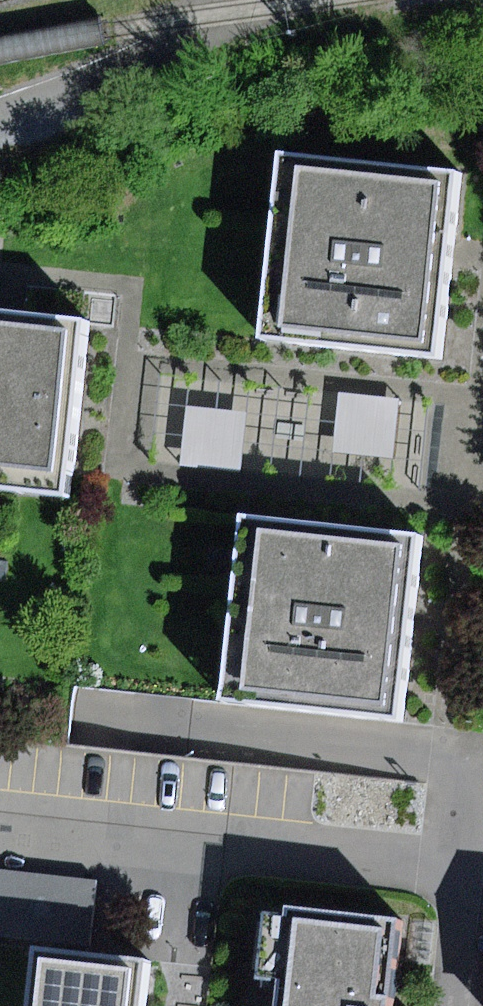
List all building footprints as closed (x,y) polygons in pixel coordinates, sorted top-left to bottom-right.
[(460,175),(284,156),(264,338),(439,357),(452,247),(460,175)] [(0,318),(0,491),(68,498),(87,328),(0,318)] [(197,379),(195,401),(251,405),(253,383),(197,379)] [(398,399),(339,393),(333,451),(393,457),(398,399)] [(248,412),(189,406),(183,466),(242,472),(248,412)] [(422,535),(249,515),(229,697),(401,716),(414,610),(422,535)] [(90,943),(97,881),(0,871),(0,933),(90,943)] [(295,909),(284,1005),(389,1005),(399,921),(295,909)] [(31,1005),(143,1005),(148,967),(36,955),(31,1005)]
